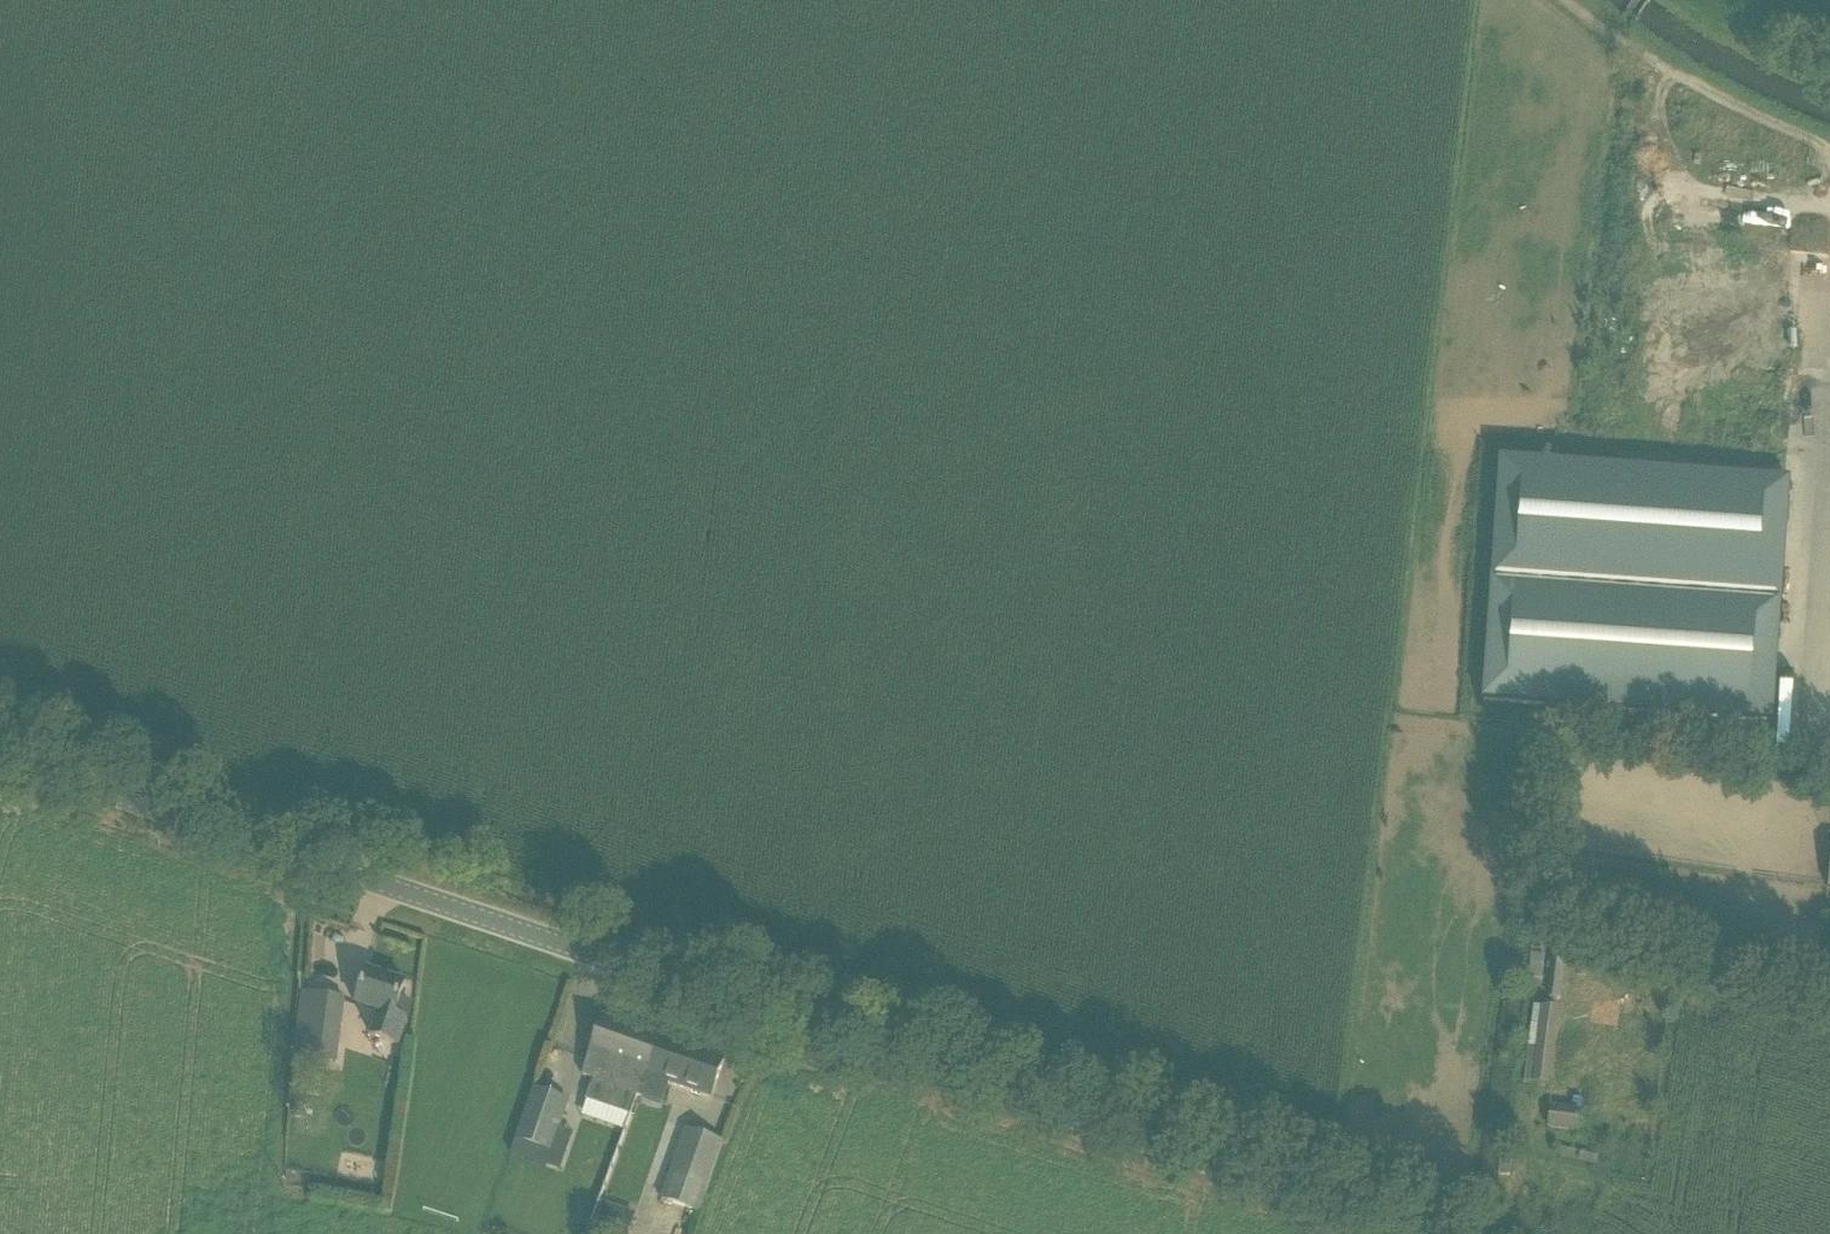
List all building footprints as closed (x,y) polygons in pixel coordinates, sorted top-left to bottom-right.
[(1501,464),(1483,702),(1771,723),(1789,483),(1501,464)] [(1790,679),(1790,743),(1810,744),(1810,679),(1790,679)] [(1532,956),(1529,980),(1543,981),(1546,958),(1532,956)] [(1554,962),(1549,999),(1560,1001),(1565,964),(1554,962)] [(405,986),(367,973),(356,1006),(379,1013),(372,1036),(399,1045),(411,1006),(400,1002),(405,986)] [(336,1054),(342,1001),(311,998),(303,1061),(334,1065),(336,1054)] [(1524,1082),(1552,1086),(1561,1010),(1533,1007),(1524,1082)] [(586,1102),(630,1117),(645,1075),(628,1070),(641,1033),(602,1019),(582,1076),(593,1080),(586,1102)] [(707,1098),(720,1061),(641,1033),(628,1070),(645,1075),(707,1098)] [(516,1141),(550,1153),(568,1103),(533,1090),(516,1141)] [(1547,1129),(1576,1133),(1579,1110),(1550,1107),(1547,1129)] [(661,1202),(697,1215),(723,1143),(687,1130),(661,1202)] [(1501,1158),(1497,1175),(1509,1178),(1513,1160),(1501,1158)]
